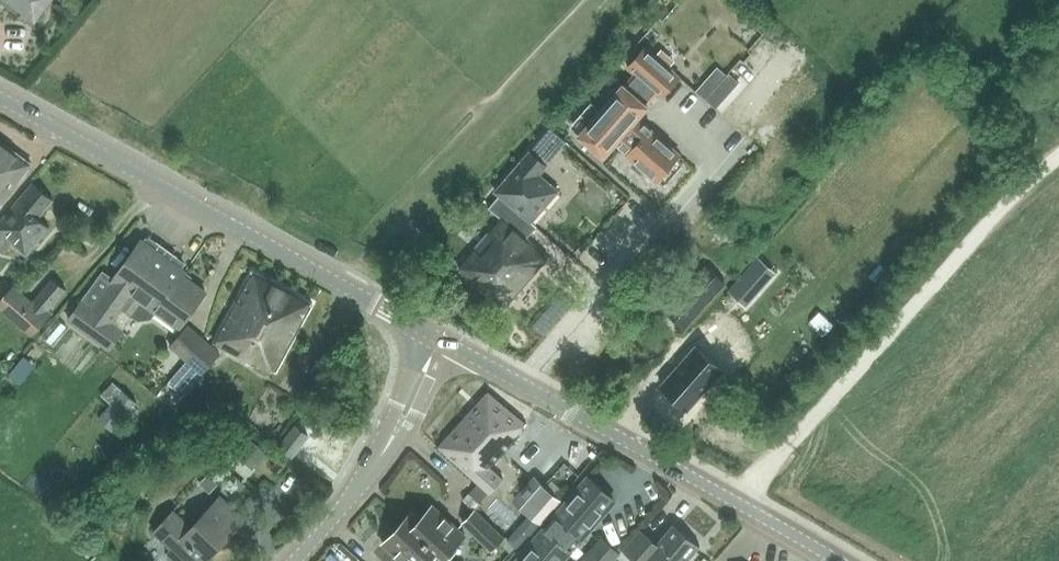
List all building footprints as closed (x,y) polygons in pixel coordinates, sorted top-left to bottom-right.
[(33,22),(50,0),(2,0),(33,22)] [(623,81),(576,135),(604,159),(616,145),(626,154),(625,155),(657,183),(682,154),(639,116),(657,95),(661,98),(681,76),(670,66),(675,61),(662,49),(657,55),(645,45),(630,62),(625,58),(615,70),(630,83),(628,86),(623,81)] [(696,91),(705,99),(727,75),(717,67),(696,91)] [(606,70),(595,83),(604,91),(616,78),(606,70)] [(727,75),(705,99),(716,108),(739,82),(729,72),(727,75)] [(32,163),(0,140),(0,207),(32,163)] [(502,219),(459,267),(505,307),(549,258),(519,232),(529,220),(532,223),(559,191),(540,175),(548,166),(531,152),(496,192),(501,195),(490,208),(502,219)] [(2,252),(10,243),(26,255),(49,227),(38,218),(53,200),(33,183),(0,223),(0,251),(2,252)] [(104,272),(69,321),(110,351),(126,328),(125,328),(133,316),(139,320),(152,318),(155,313),(178,330),(206,292),(183,276),(187,271),(182,267),(184,263),(149,238),(144,241),(142,240),(114,279),(104,272)] [(664,311),(684,329),(726,283),(705,265),(664,311)] [(259,363),(275,372),(313,303),(253,271),(214,342),(258,366),(259,363)] [(744,274),(729,290),(732,293),(744,302),(746,305),(761,289),(744,274)] [(0,300),(0,308),(5,313),(32,336),(52,312),(48,309),(65,290),(53,279),(33,302),(22,293),(13,285),(8,291),(0,300)] [(173,349),(186,360),(204,339),(192,328),(173,349)] [(178,371),(168,383),(186,397),(203,376),(202,375),(213,362),(220,354),(204,339),(186,360),(178,371)] [(696,347),(661,386),(688,409),(722,370),(696,347)] [(17,365),(9,374),(18,382),(26,373),(17,365)] [(101,394),(111,402),(122,389),(113,381),(107,388),(106,388),(101,394)] [(124,389),(98,417),(112,430),(129,411),(133,415),(139,408),(135,404),(138,401),(124,389)] [(489,391),(438,447),(476,480),(478,482),(488,491),(490,493),(503,478),(492,468),(518,439),(513,434),(523,422),(489,391)] [(234,423),(207,454),(223,468),(236,453),(251,466),(265,450),(234,423)] [(308,436),(295,425),(280,445),(293,456),(308,436)] [(233,474),(219,488),(231,499),(244,485),(233,474)] [(555,517),(545,528),(566,546),(576,535),(581,540),(614,500),(602,490),(602,489),(603,489),(588,477),(554,516),(555,517)] [(516,501),(541,522),(559,501),(534,480),(516,501)] [(468,492),(463,498),(474,509),(475,509),(476,510),(481,504),(479,502),(468,492)] [(167,557),(172,560),(187,560),(205,560),(245,520),(220,496),(191,526),(174,509),(153,531),(173,551),(167,557)] [(113,516),(112,503),(91,504),(91,517),(113,516)] [(421,519),(412,529),(437,552),(445,559),(466,537),(433,506),(421,519)] [(474,509),(462,523),(490,551),(499,542),(504,536),(477,511),(476,510),(475,509),(474,509)] [(412,529),(404,522),(384,544),(402,560),(429,560),(437,552),(412,529)] [(651,560),(687,560),(700,547),(674,524),(657,543),(640,529),(623,550),(635,560),(644,560),(647,557),(651,560)] [(516,560),(547,560),(555,552),(563,559),(571,550),(566,546),(545,528),(545,527),(516,560)] [(512,532),(507,538),(515,546),(516,546),(528,534),(523,530),(512,532)] [(504,536),(499,542),(510,552),(515,546),(507,538),(504,536)] [(586,560),(612,560),(619,553),(603,539),(585,560),(586,560)]
